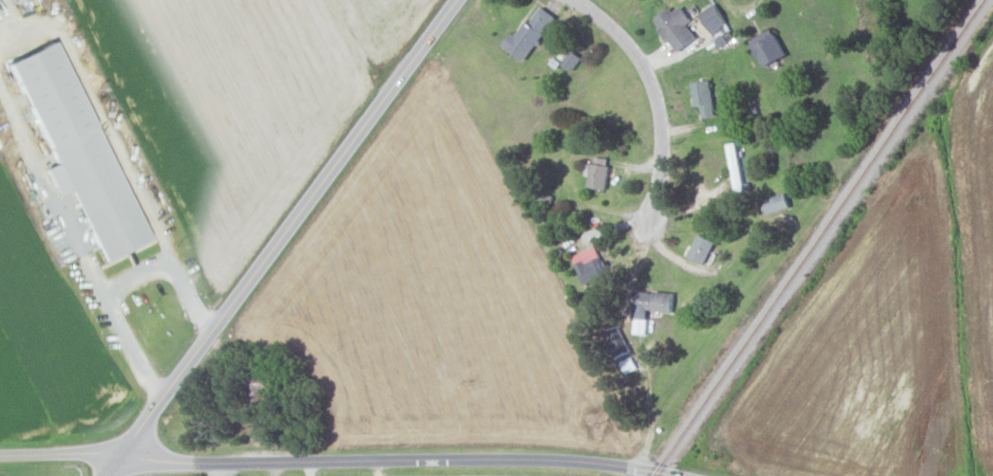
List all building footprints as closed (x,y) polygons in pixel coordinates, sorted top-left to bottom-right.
[(726,23),(715,3),(698,12),(710,32),(726,23)] [(515,34),(510,31),(501,45),(525,60),(554,15),(539,5),(528,22),(524,20),(515,34)] [(669,6),(652,19),(676,51),(695,37),(686,24),(691,20),(680,5),(672,11),(669,6)] [(784,56),(773,28),(749,37),(760,65),(784,56)] [(8,60),(53,164),(45,167),(57,195),(71,189),(102,260),(146,242),(59,38),(8,60)] [(561,63),(570,69),(579,57),(571,50),(561,63)] [(702,117),(715,115),(708,78),(690,81),(694,106),(700,105),(702,117)] [(584,175),(587,175),(587,187),(606,188),(607,157),(595,156),(594,162),(585,162),(584,175)] [(765,214),(789,207),(784,192),(760,199),(765,214)] [(688,257),(705,263),(713,239),(695,233),(688,257)] [(606,272),(593,245),(570,255),(583,283),(606,272)] [(645,334),(646,310),(672,312),(672,292),(633,290),(631,333),(645,334)] [(630,350),(617,324),(604,330),(617,356),(630,350)]
